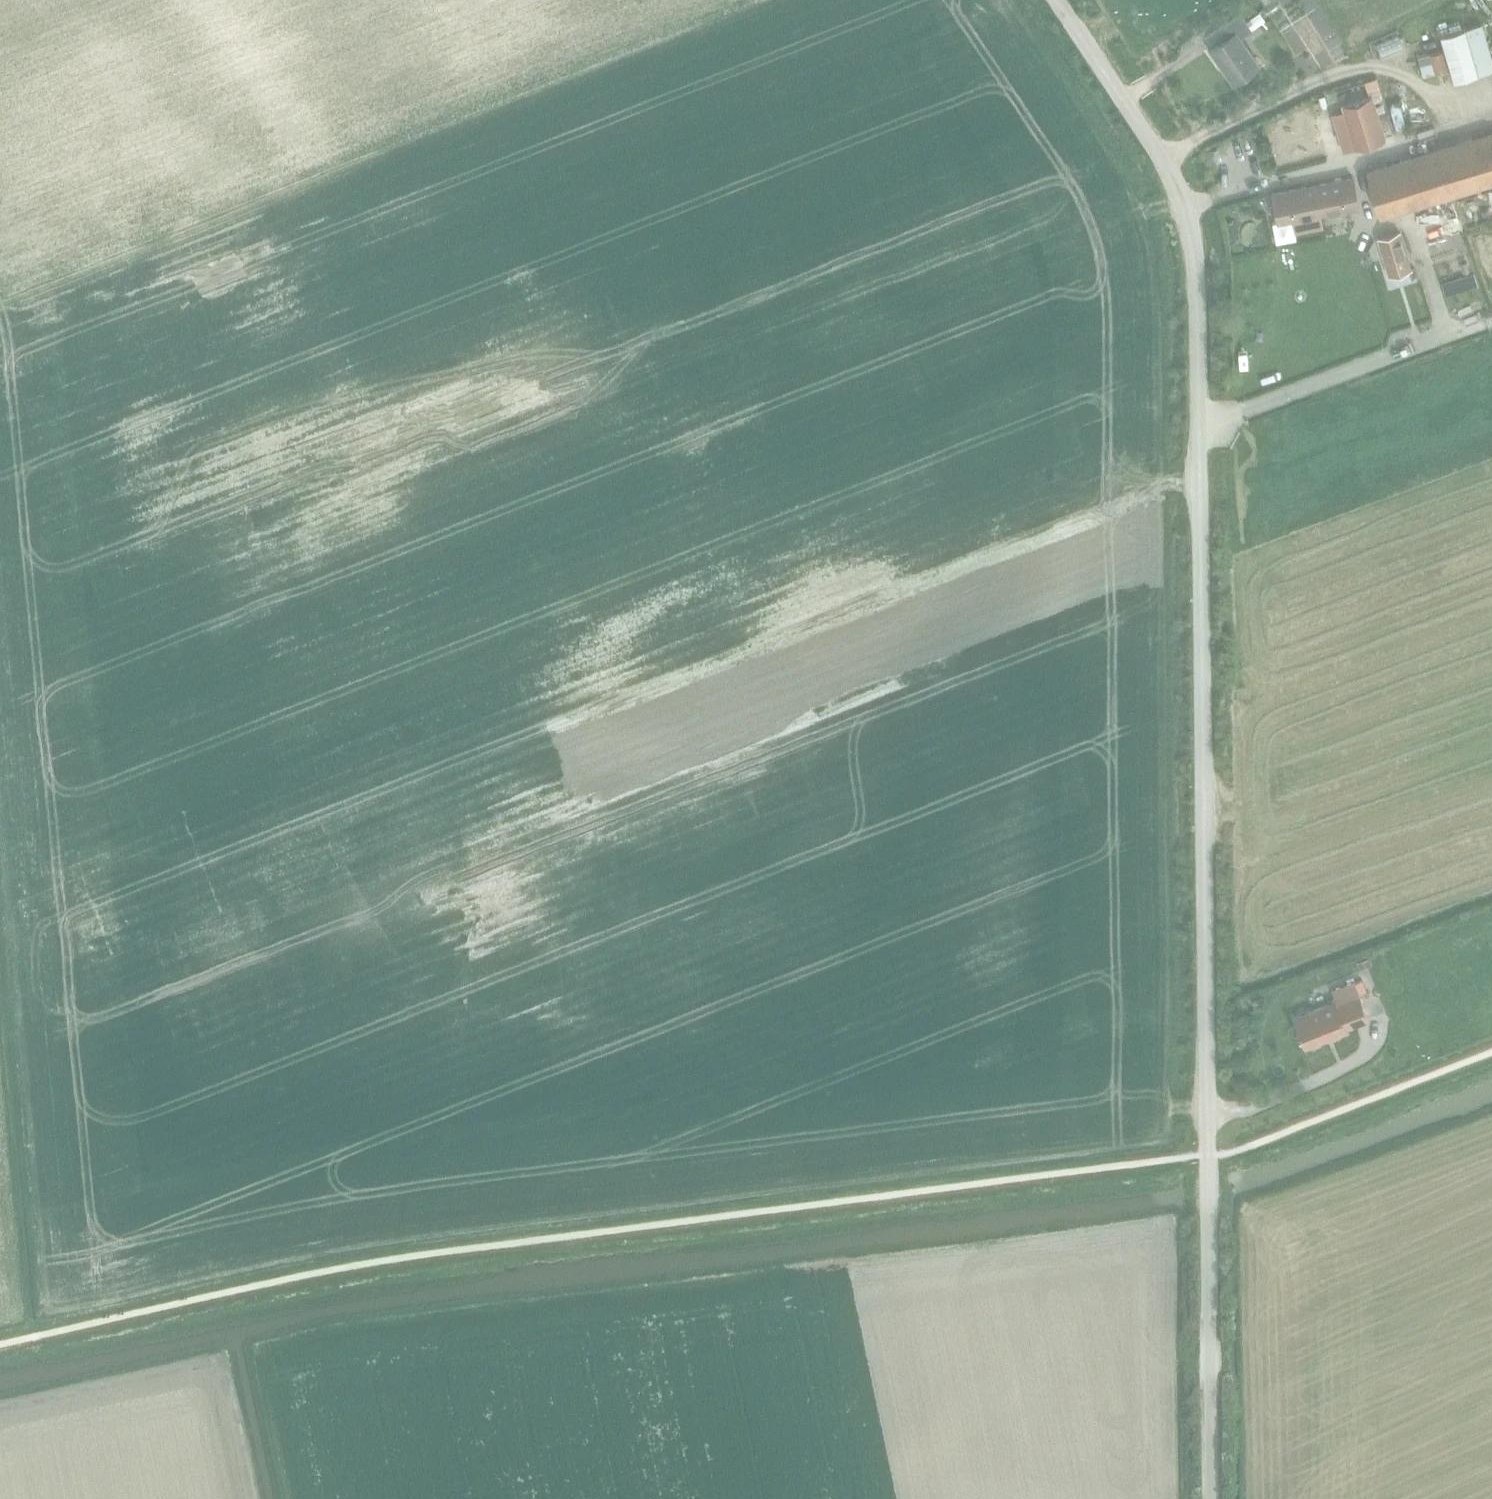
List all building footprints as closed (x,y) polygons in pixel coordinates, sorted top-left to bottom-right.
[(1233,81),(1258,63),(1239,35),(1250,27),(1239,11),(1220,24),(1227,35),(1210,47),(1233,81)] [(1454,80),(1477,73),(1463,27),(1440,35),(1445,50),(1411,59),(1417,78),(1450,69),(1454,80)] [(1385,137),(1372,94),(1341,103),(1343,109),(1331,112),(1343,150),(1385,137)] [(1491,179),(1491,129),(1366,168),(1380,213),(1491,179)] [(1320,212),(1320,213),(1347,208),(1346,204),(1359,202),(1354,177),(1315,184),(1320,212)] [(1315,184),(1273,192),(1278,220),(1293,217),(1295,230),(1322,225),(1320,213),(1320,212),(1315,184)] [(1390,273),(1411,267),(1400,229),(1379,235),(1390,273)] [(1293,1016),(1304,1046),(1348,1028),(1347,1026),(1369,1017),(1354,979),(1331,988),(1335,999),(1293,1016)]
